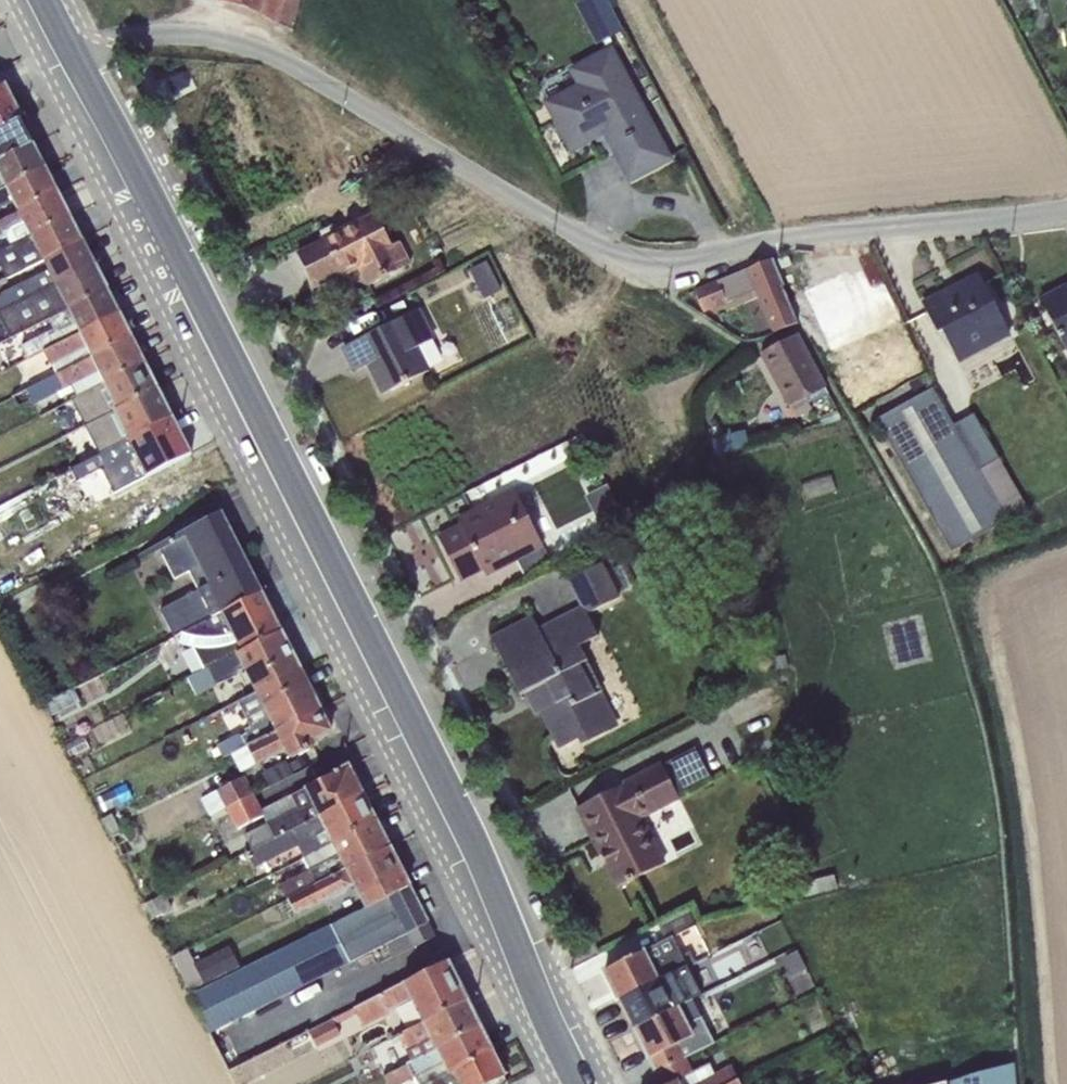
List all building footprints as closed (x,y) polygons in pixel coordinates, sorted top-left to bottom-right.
[(245,8),(292,32),(300,0),(213,0),(245,8)] [(575,4),(596,45),(623,31),(607,0),(582,0),(575,4)] [(577,88),(547,104),(571,149),(605,132),(630,180),(669,159),(609,47),(567,70),(577,88)] [(20,120),(4,88),(2,87),(0,87),(0,130),(20,120)] [(0,130),(0,160),(33,144),(20,120),(0,130)] [(0,160),(0,191),(45,168),(33,144),(0,160)] [(0,191),(0,208),(13,202),(18,212),(57,192),(45,168),(0,191)] [(18,212),(0,221),(0,238),(5,235),(11,246),(69,216),(57,192),(18,212)] [(403,268),(391,246),(376,215),(297,255),(313,287),(338,274),(340,278),(348,273),(347,270),(357,265),(368,286),(403,268)] [(11,246),(0,251),(0,268),(1,267),(6,278),(42,260),(82,240),(69,216),(11,246)] [(42,260),(47,271),(1,294),(0,296),(0,312),(94,264),(82,240),(42,260)] [(398,242),(391,246),(403,268),(410,265),(398,242)] [(798,324),(783,287),(771,259),(718,281),(694,291),(703,314),(755,291),(772,333),(798,324)] [(486,263),(470,271),(478,286),(494,278),(486,263)] [(0,312),(0,318),(10,338),(55,315),(106,289),(94,264),(0,312)] [(947,292),(922,305),(937,335),(942,333),(958,364),(1011,337),(982,280),(959,292),(961,295),(951,301),(947,292)] [(1040,301),(1066,353),(1066,287),(1040,301)] [(106,289),(55,315),(56,317),(50,320),(55,330),(22,347),(28,360),(43,353),(119,314),(106,289)] [(420,309),(343,347),(356,372),(368,365),(382,395),(430,371),(430,369),(443,361),(432,339),(434,338),(420,309)] [(119,314),(43,353),(56,377),(131,339),(119,314)] [(796,334),(760,354),(795,418),(811,410),(808,405),(822,397),(820,391),(826,388),(796,334)] [(131,339),(56,377),(27,391),(34,405),(57,394),(72,386),(76,393),(78,397),(144,363),(131,339)] [(144,363),(78,397),(71,400),(84,425),(157,389),(144,363)] [(72,386),(57,394),(61,401),(76,393),(72,386)] [(157,389),(84,425),(100,455),(172,418),(157,389)] [(1007,521),(953,427),(932,390),(875,421),(951,553),(1007,521)] [(973,415),(953,427),(1007,521),(1026,510),(973,415)] [(172,418),(100,455),(70,470),(77,483),(102,471),(113,493),(190,455),(172,418)] [(829,474),(800,483),(805,499),(834,490),(829,474)] [(607,485),(586,496),(603,528),(624,517),(607,485)] [(529,557),(543,549),(515,494),(458,522),(461,528),(439,540),(458,578),(481,567),(484,573),(517,556),(525,576),(536,570),(529,557)] [(199,591),(247,566),(221,515),(159,546),(175,579),(190,571),(199,591)] [(551,563),(543,549),(529,557),(536,570),(551,563)] [(499,641),(493,644),(506,669),(503,670),(506,676),(509,675),(520,696),(529,691),(554,741),(573,731),(580,746),(619,727),(579,646),(598,637),(587,613),(620,599),(604,562),(568,580),(580,607),(537,627),(531,616),(496,635),(499,641)] [(247,566),(199,591),(159,611),(172,637),(260,593),(247,566)] [(260,593),(172,637),(178,645),(193,648),(203,671),(280,632),(260,593)] [(280,632),(203,671),(187,679),(195,696),(237,675),(237,671),(242,668),(255,692),(300,670),(280,632)] [(300,670),(255,692),(238,701),(252,728),(245,731),(247,735),(241,738),(238,736),(217,746),(223,759),(231,754),(320,710),(300,670)] [(74,687),(42,703),(50,717),(81,702),(74,687)] [(320,710),(231,754),(240,774),(255,765),(256,767),(285,751),(289,758),(313,747),(310,742),(331,731),(320,710)] [(695,749),(577,808),(617,888),(666,863),(644,820),(679,801),(677,796),(710,778),(695,749)] [(253,796),(226,810),(237,830),(263,817),(267,824),(244,836),(251,850),(361,793),(348,766),(262,810),(253,796)] [(226,810),(253,796),(254,795),(245,776),(199,800),(209,818),(226,810)] [(361,793),(251,850),(252,851),(246,855),(254,868),(298,847),(302,858),(376,821),(361,793)] [(107,804),(96,809),(110,836),(120,831),(107,804)] [(376,821),(302,858),(308,871),(280,886),(287,899),(389,847),(376,821)] [(389,847),(287,899),(295,915),(353,886),(365,907),(408,885),(389,847)] [(833,875),(801,882),(804,894),(804,897),(836,888),(833,875)] [(804,894),(801,882),(773,888),(775,900),(804,894)] [(408,885),(365,907),(190,995),(210,1034),(387,944),(427,923),(408,885)] [(164,895),(145,905),(152,920),(171,910),(164,895)] [(665,940),(672,938),(695,927),(687,911),(657,924),(665,940)] [(427,923),(387,944),(394,958),(435,937),(427,923)] [(672,938),(665,940),(604,971),(619,1000),(688,965),(693,962),(688,952),(680,955),(672,938)] [(188,949),(172,957),(190,991),(240,966),(229,946),(195,963),(188,949)] [(798,949),(783,957),(793,977),(808,969),(798,949)] [(423,1023),(466,1000),(447,961),(354,1008),(363,1027),(389,1015),(388,1012),(411,1000),(423,1023)] [(688,965),(619,1000),(634,1029),(692,1000),(703,995),(688,965)] [(466,1000),(423,1023),(398,1035),(411,1062),(480,1028),(466,1000)] [(692,1000),(634,1029),(655,1073),(685,1058),(714,1044),(692,1000)] [(353,1009),(309,1032),(316,1047),(339,1036),(334,1025),(355,1015),(353,1009)] [(411,1062),(383,1076),(387,1083),(403,1083),(414,1079),(417,1083),(430,1083),(493,1053),(480,1028),(411,1062)] [(430,1083),(506,1083),(508,1082),(493,1053),(430,1083)] [(655,1073),(661,1083),(726,1083),(737,1078),(730,1065),(714,1074),(708,1063),(692,1071),(685,1058),(655,1073)] [(940,1083),(1015,1083),(1014,1063),(940,1083)]
